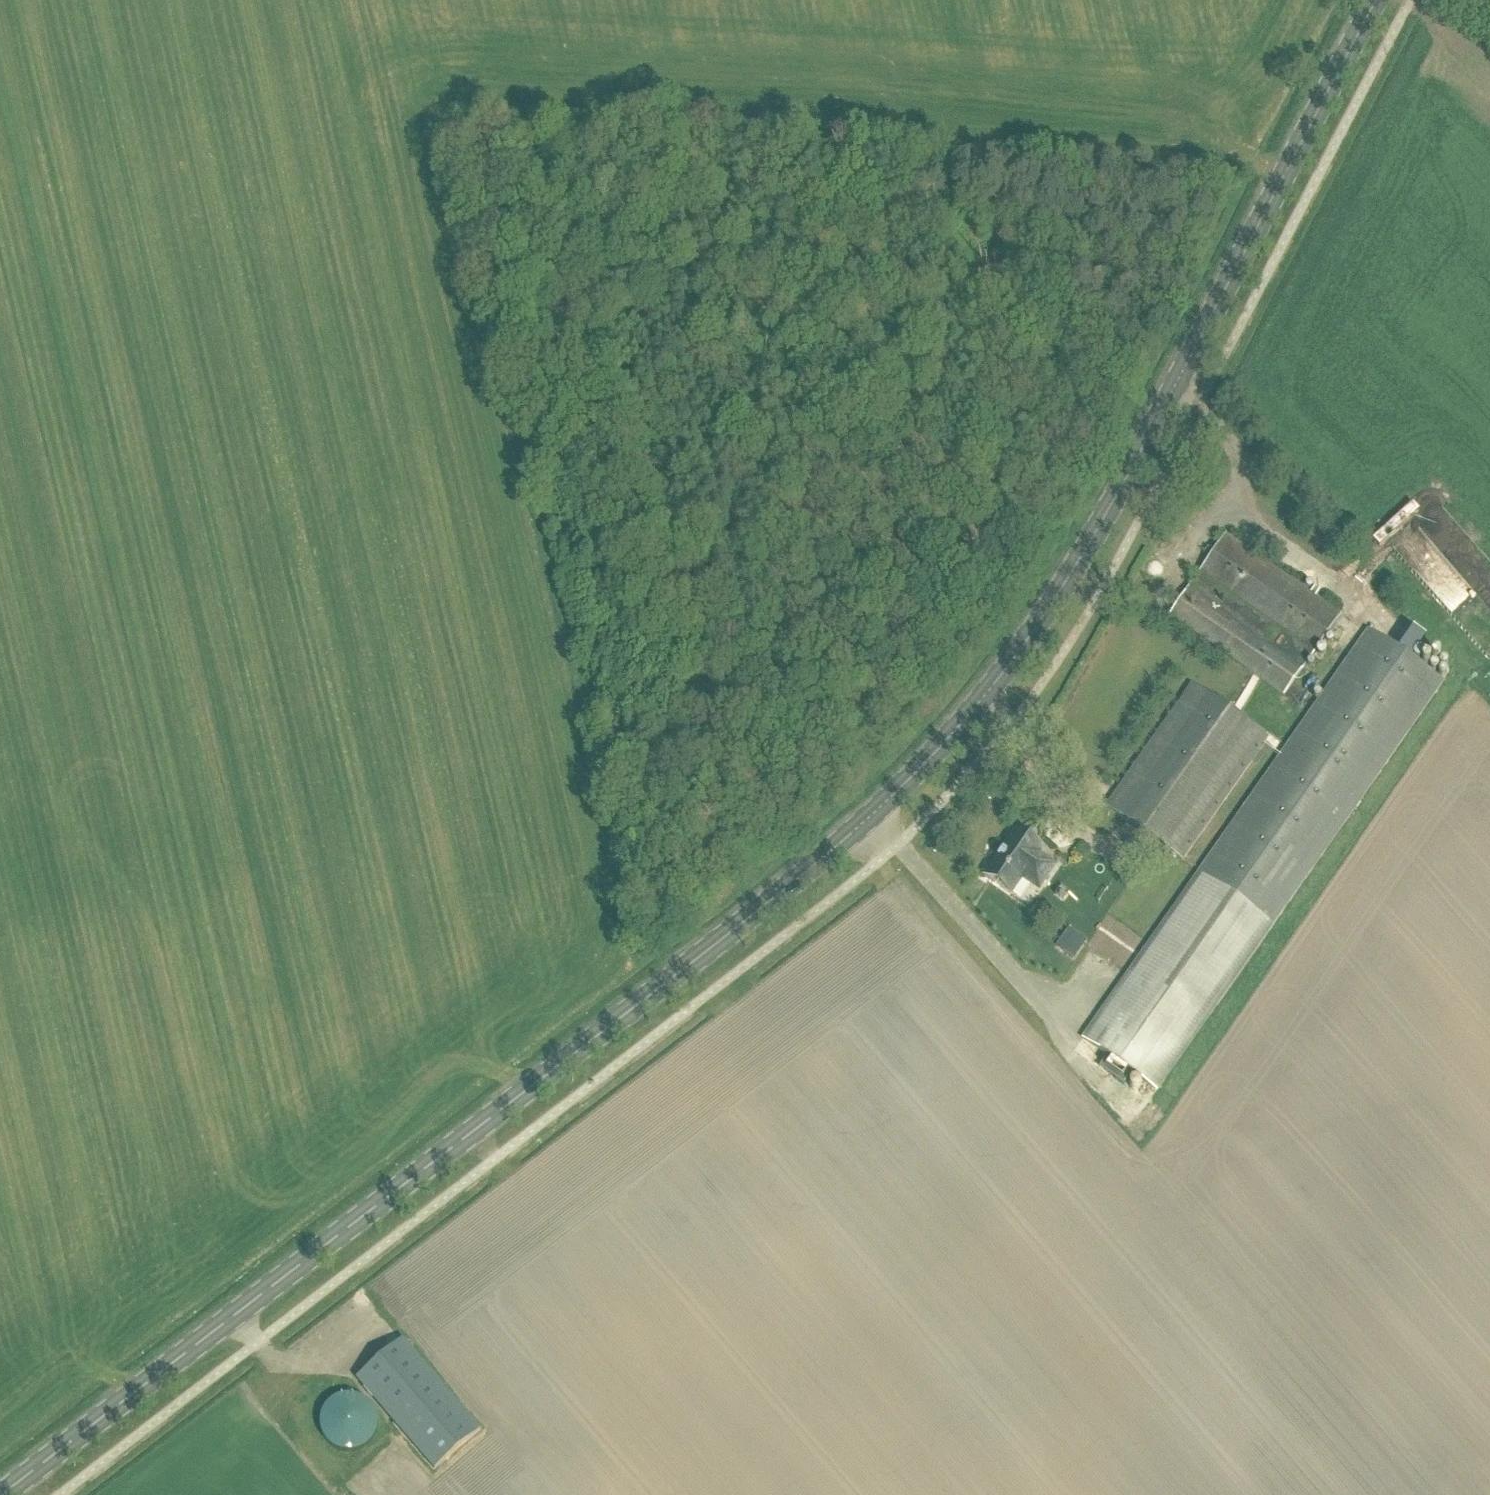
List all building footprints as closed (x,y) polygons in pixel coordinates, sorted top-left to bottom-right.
[(1489,614),(1489,575),(1430,502),(1405,522),(1477,609),(1480,607),(1487,616),(1489,614)] [(1198,575),(1189,588),(1170,616),(1286,696),(1301,672),(1302,673),(1342,615),(1225,535),(1198,575)] [(1367,635),(1201,872),(1082,1042),(1107,1060),(1099,1070),(1124,1088),(1132,1077),(1158,1094),(1276,924),(1442,687),(1367,635)] [(1185,861),(1267,743),(1191,689),(1108,807),(1185,861)] [(1043,886),(1055,868),(1039,857),(1043,851),(1017,833),(985,878),(1011,896),(1022,880),(1029,884),(1038,883),(1043,886)] [(1070,944),(1054,962),(1071,976),(1086,959),(1070,944)] [(435,1471),(481,1432),(403,1341),(357,1379),(435,1471)] [(376,1433),(377,1420),(373,1409),(363,1400),(351,1396),(339,1398),(328,1405),(322,1416),(321,1429),(326,1441),(335,1449),(347,1453),(359,1451),(370,1444),(376,1433)]
